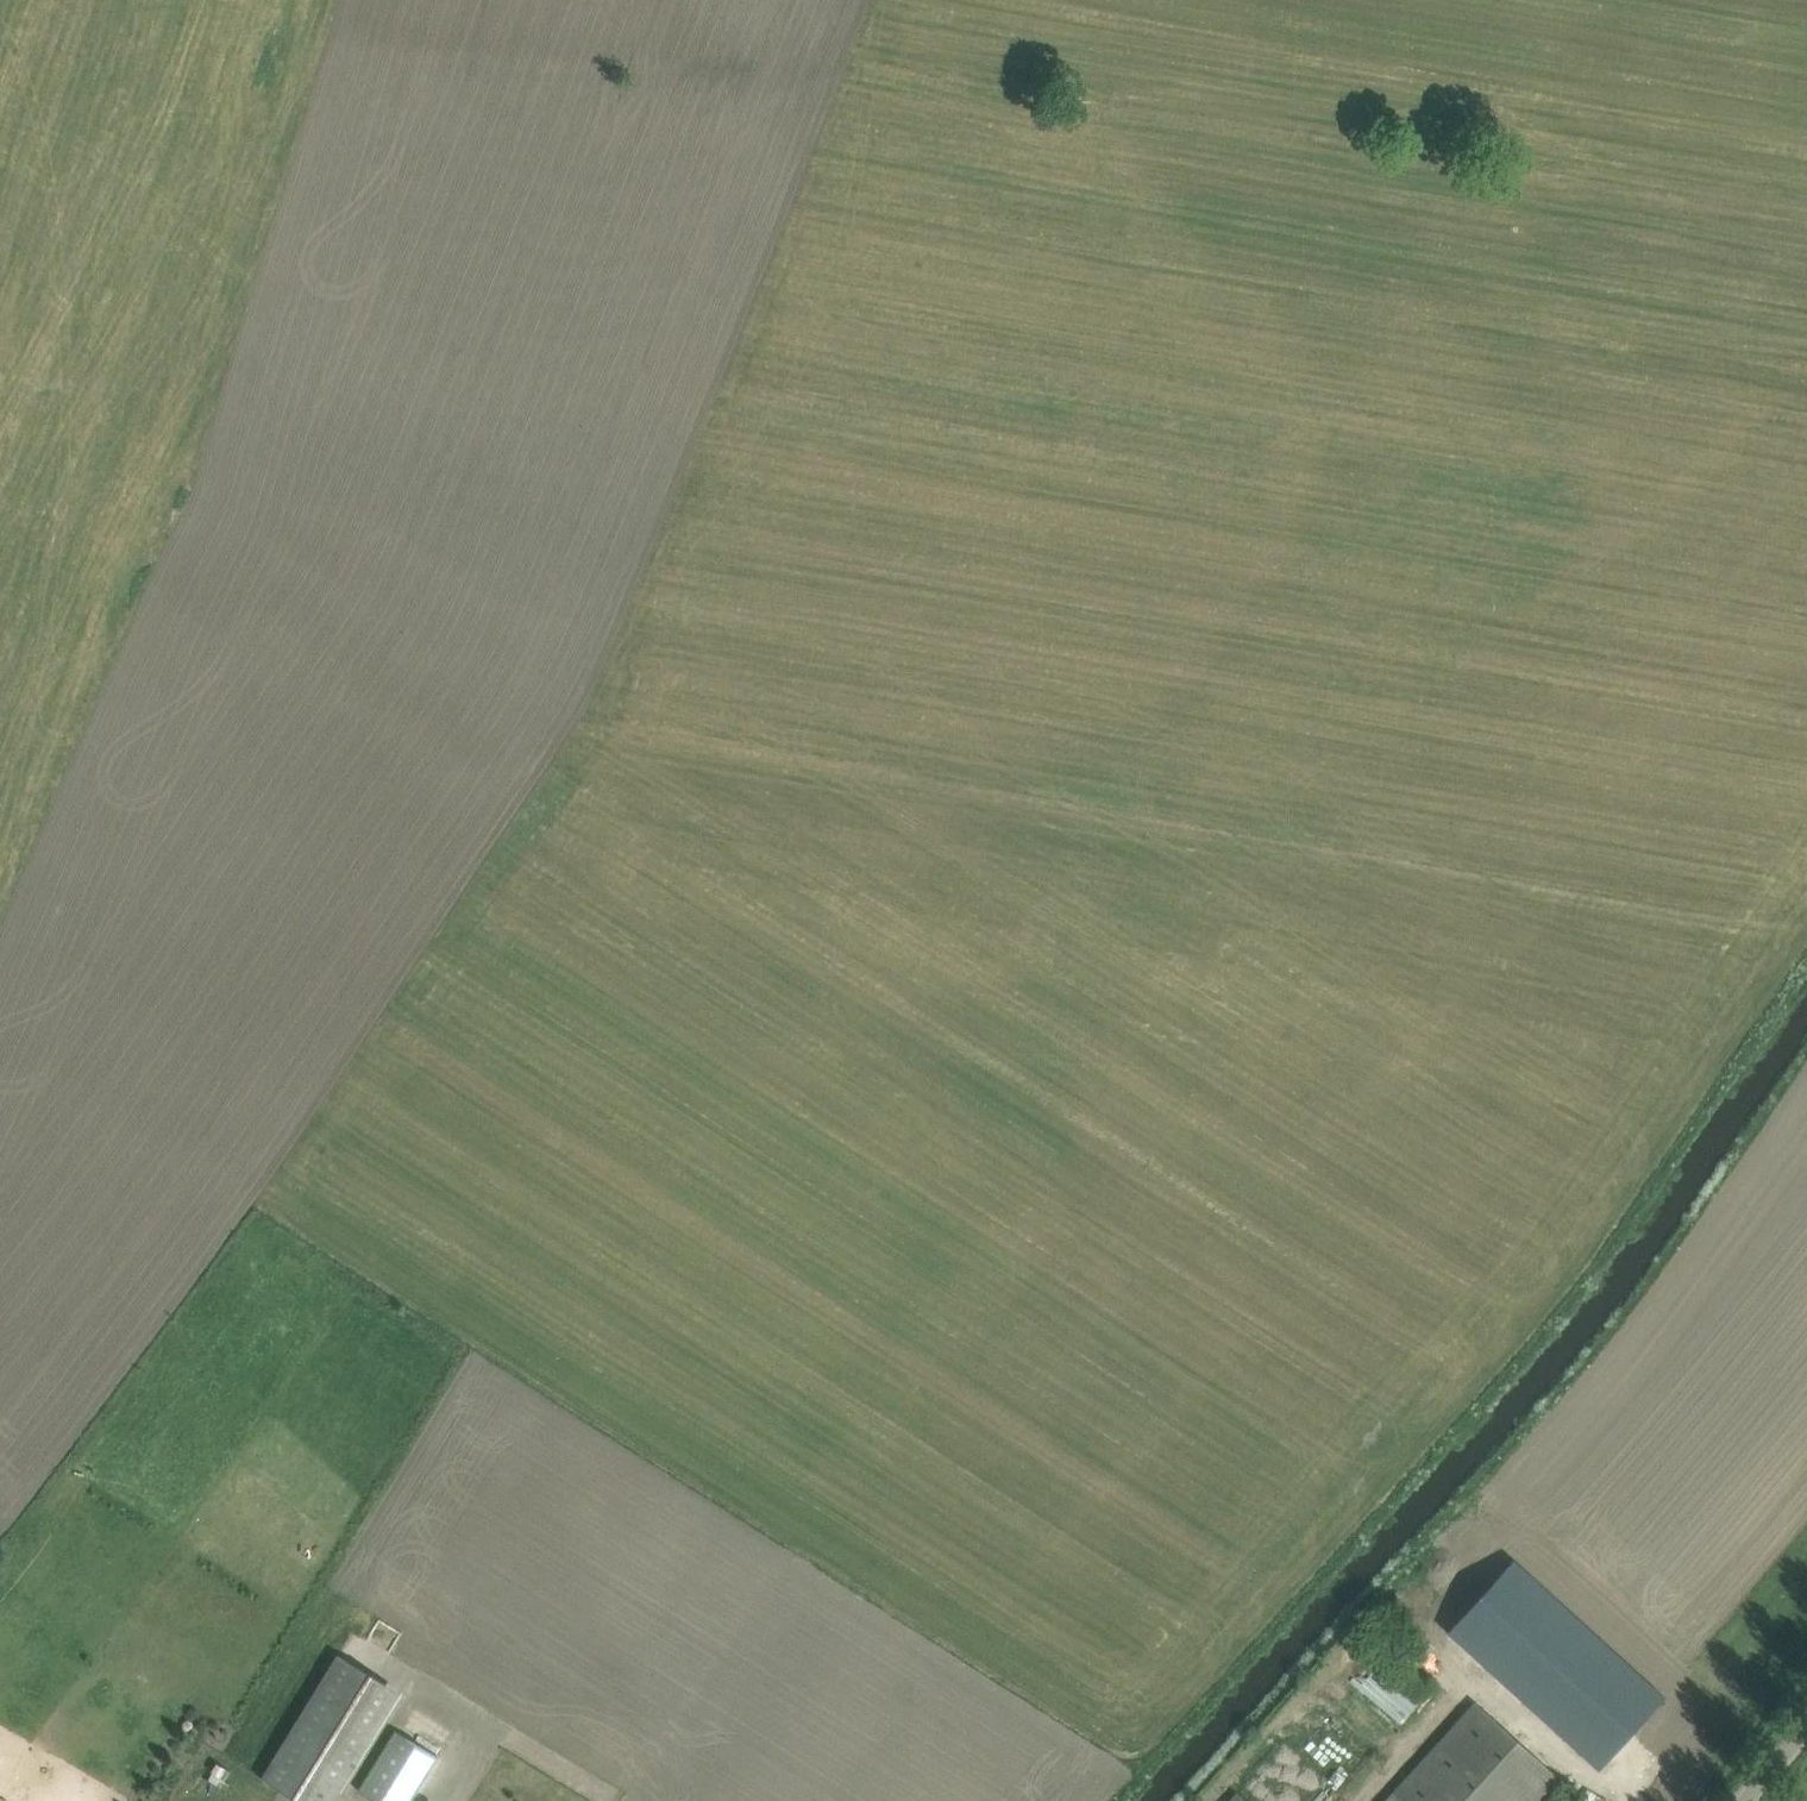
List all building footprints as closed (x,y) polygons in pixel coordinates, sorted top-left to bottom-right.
[(1514,1560),(1447,1633),(1600,1771),(1666,1698),(1514,1560)] [(255,1800),(313,1800),(385,1684),(339,1656),(263,1779),(267,1781),(255,1800)] [(1540,1762),(1475,1702),(1386,1800),(1537,1800),(1558,1778),(1540,1762)] [(439,1758),(396,1730),(359,1790),(376,1800),(411,1800),(439,1758)]
